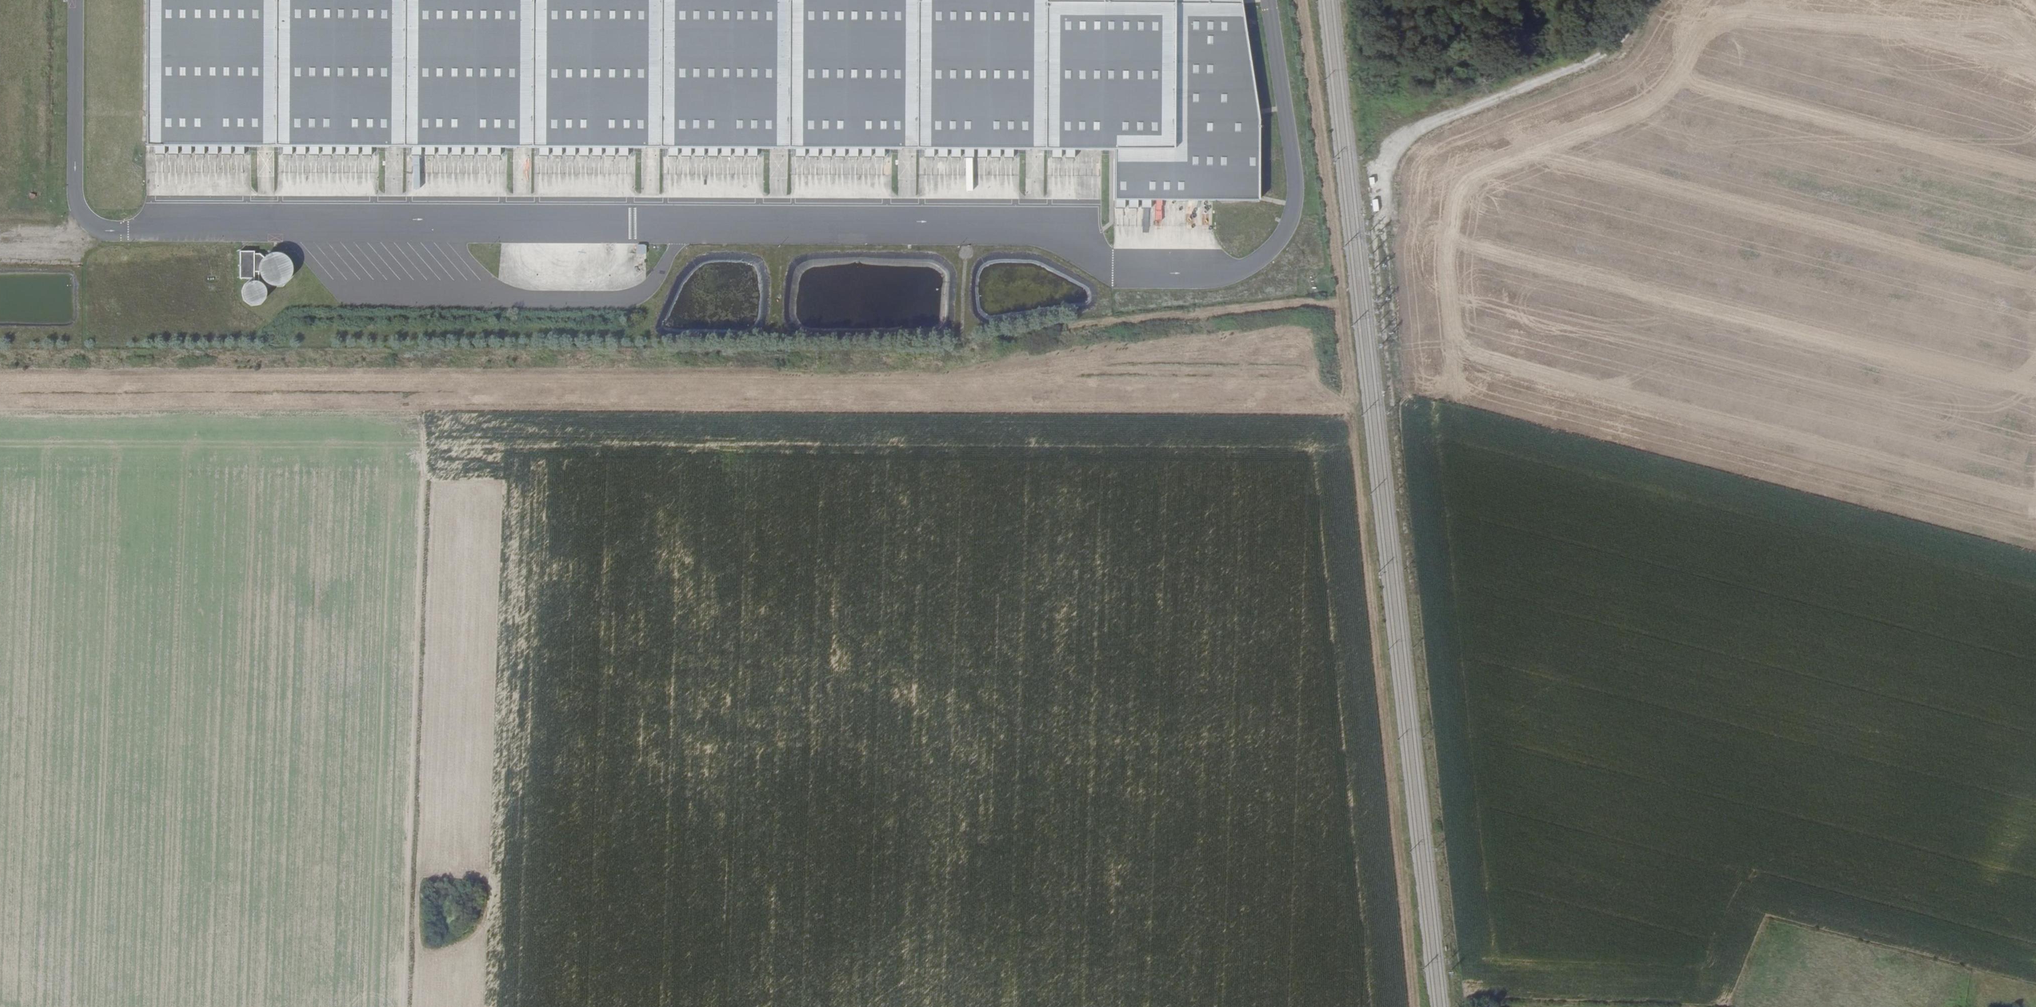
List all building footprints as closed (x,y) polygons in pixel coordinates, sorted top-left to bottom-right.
[(151,197),(1253,196),(1254,117),(1243,0),(151,0),(151,197)] [(647,244),(637,244),(637,253),(647,254),(647,244)] [(281,285),(297,266),(277,250),(262,270),(281,285)] [(256,277),(255,251),(240,251),(240,277),(256,277)] [(482,282),(491,275),(482,265),(474,271),(482,282)] [(267,284),(249,281),(246,302),(264,305),(267,284)]
